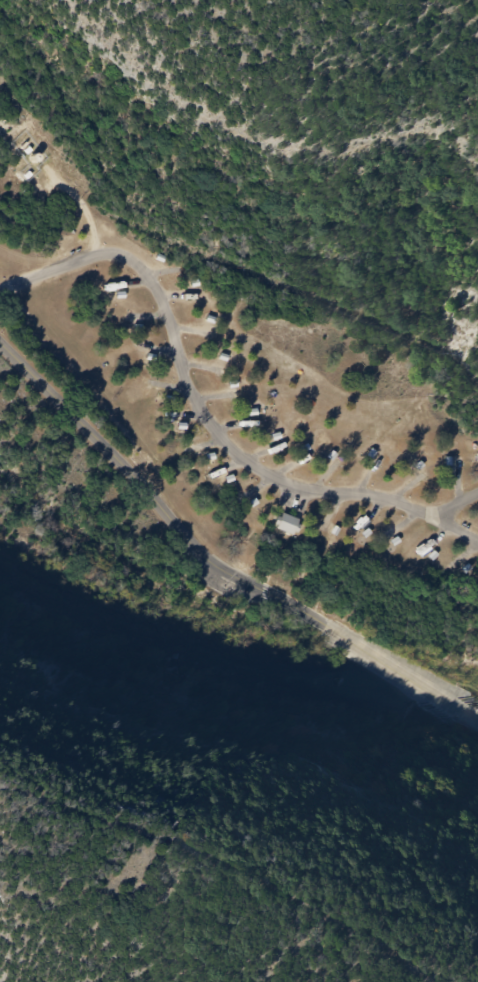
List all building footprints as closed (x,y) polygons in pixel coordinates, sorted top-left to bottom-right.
[(298,524),(300,525),(297,532),(295,531),(293,535),(277,528),(278,525),(275,524),(278,516),(281,517),(283,513),(299,519),(298,524)]
